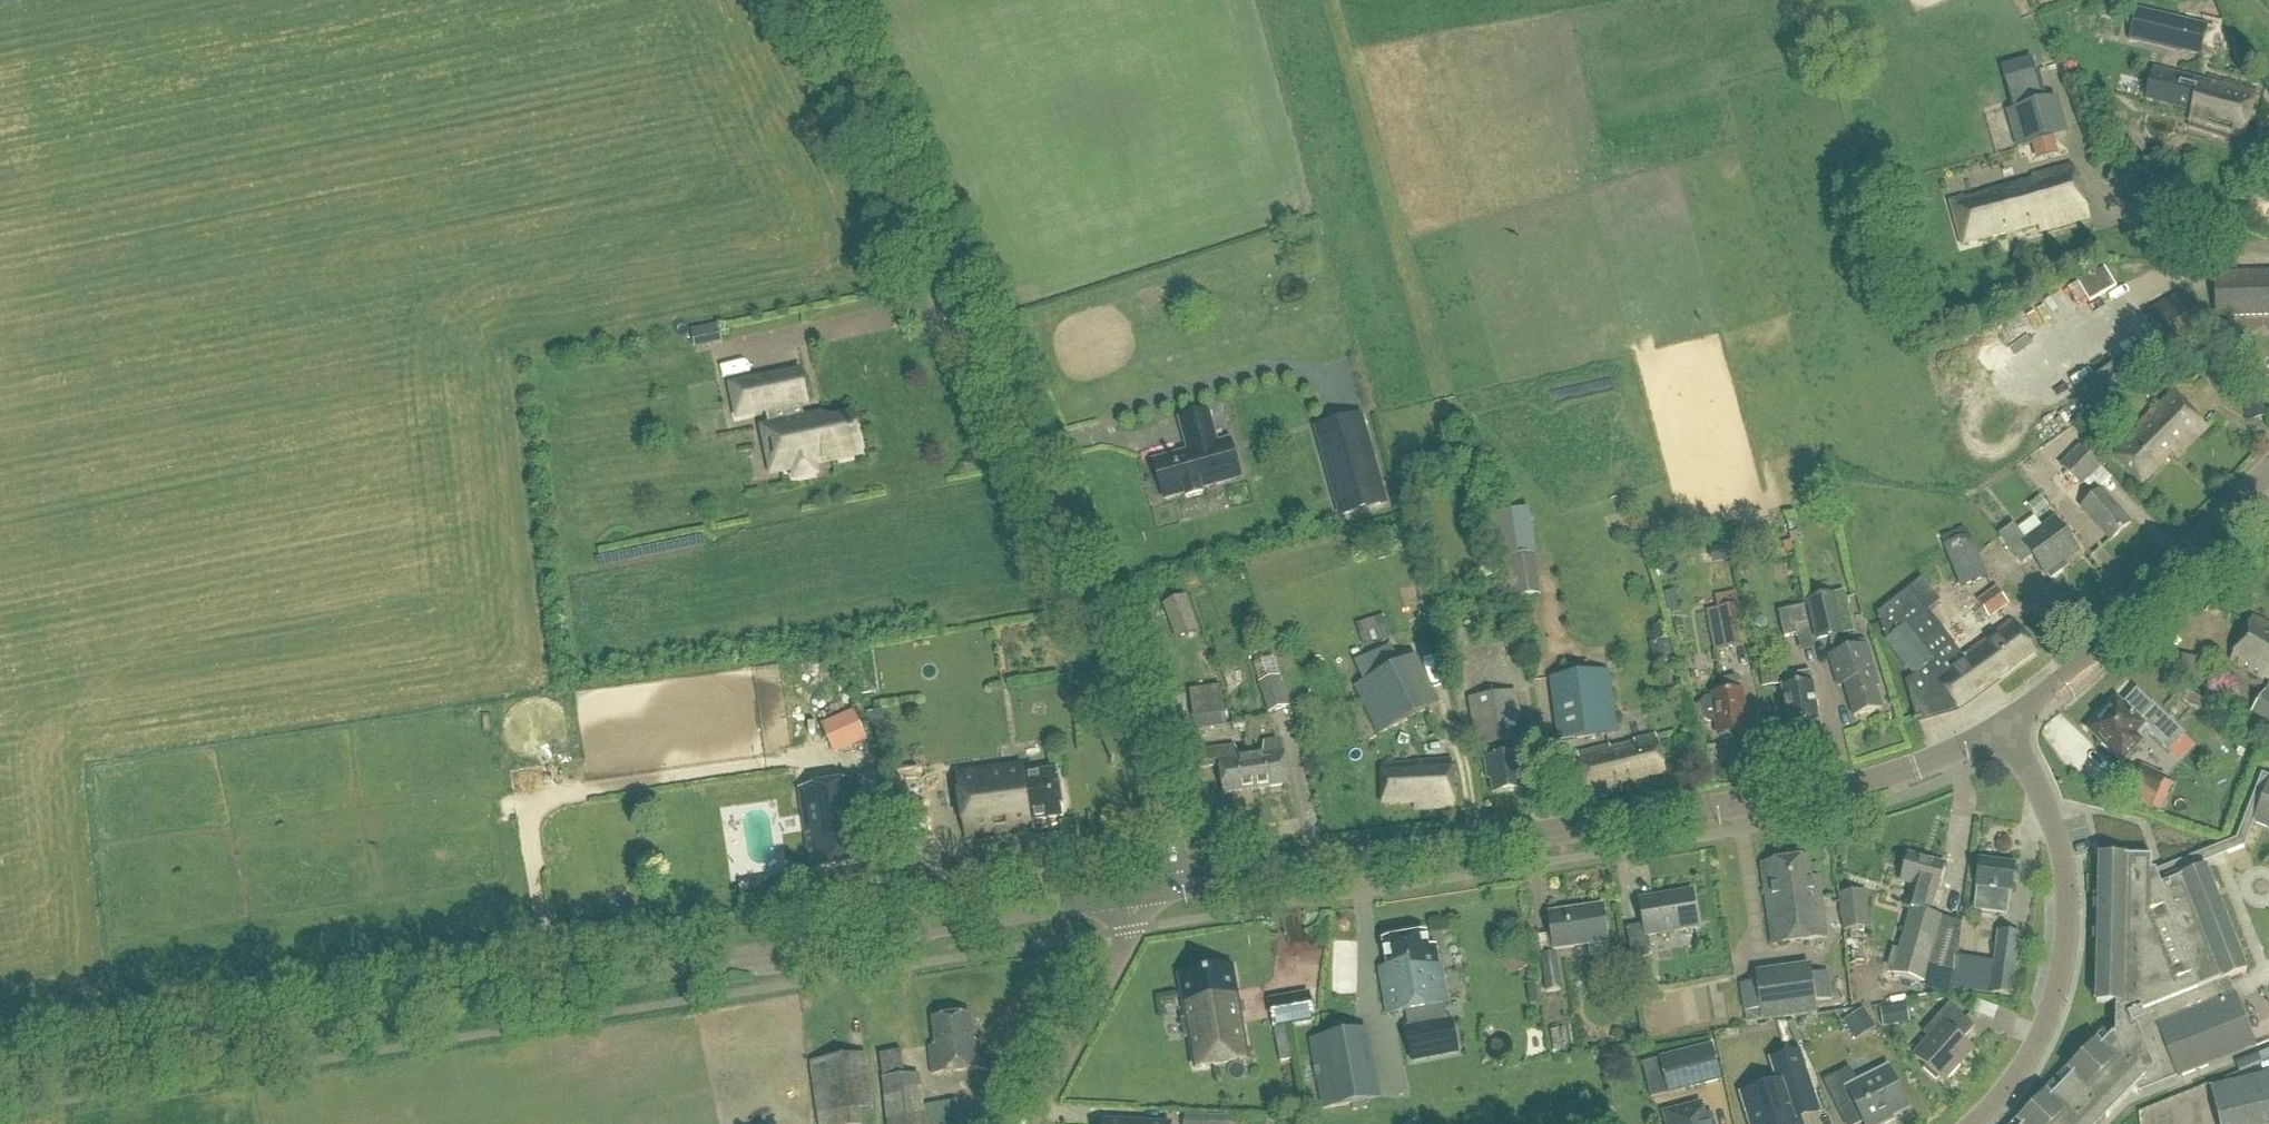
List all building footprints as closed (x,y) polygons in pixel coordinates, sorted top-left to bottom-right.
[(2255,96),(2155,70),(2146,103),(2192,115),(2188,130),(2242,144),(2255,96)] [(2058,139),(2071,137),(2064,98),(2047,101),(2042,74),(2009,79),(2021,150),(2037,147),(2039,157),(2061,153),(2058,139)] [(2088,219),(2073,166),(2031,178),(2032,180),(1949,203),(1962,247),(2044,224),(2046,231),(2088,219)] [(2111,269),(2082,283),(2093,304),(2121,291),(2111,269)] [(2215,274),(2217,318),(2268,316),(2268,273),(2215,274)] [(2208,340),(2181,291),(2146,311),(2173,359),(2208,340)] [(702,348),(726,342),(721,324),(697,331),(702,348)] [(2154,365),(2140,346),(2083,387),(2096,406),(2154,365)] [(798,374),(729,389),(736,420),(763,414),(767,429),(760,430),(764,447),(775,454),(779,475),(791,472),(793,481),(815,476),(811,459),(822,457),(832,464),(860,457),(855,432),(852,432),(849,420),(823,426),(821,419),(804,423),(804,421),(803,422),(800,406),(806,405),(798,374)] [(2207,428),(2171,393),(2135,429),(2140,433),(2115,458),(2141,485),(2172,455),(2176,459),(2207,428)] [(1389,506),(1362,412),(1313,427),(1340,520),(1389,506)] [(1217,444),(1208,413),(1180,421),(1190,456),(1177,459),(1176,456),(1154,462),(1165,499),(1185,494),(1187,499),(1203,495),(1202,489),(1241,478),(1230,441),(1217,444)] [(2081,445),(2061,463),(2082,488),(2102,469),(2081,445)] [(2088,488),(2074,500),(2112,541),(2131,523),(2102,490),(2095,495),(2088,488)] [(1531,509),(1491,516),(1498,559),(1538,553),(1531,509)] [(2043,529),(2029,539),(2022,530),(2017,523),(2002,534),(2024,564),(2033,557),(2047,575),(2052,581),(2065,571),(2060,566),(2079,552),(2056,520),(2043,529)] [(1987,579),(1970,535),(1944,546),(1962,589),(1987,579)] [(1540,556),(1515,558),(1518,596),(1543,594),(1540,556)] [(1483,582),(1503,577),(1500,567),(1481,573),(1483,582)] [(1941,604),(1924,581),(1879,615),(1889,644),(1918,679),(1908,686),(1917,723),(1956,712),(2035,653),(2013,623),(1964,659),(1929,613),(1941,604)] [(2010,605),(1997,587),(1975,603),(1977,605),(1961,617),(1972,633),(2010,605)] [(1747,646),(1736,593),(1714,597),(1716,610),(1706,612),(1714,653),(1747,646)] [(1829,656),(1839,687),(1846,685),(1855,718),(1883,709),(1876,687),(1880,686),(1868,645),(1844,652),(1839,636),(1847,633),(1835,593),(1805,600),(1815,642),(1828,638),(1833,655),(1829,656)] [(1949,632),(1961,624),(1947,601),(1934,609),(1949,632)] [(1808,623),(1804,606),(1777,613),(1783,638),(1795,635),(1793,627),(1808,623)] [(2252,618),(2229,662),(2262,679),(2263,678),(2268,681),(2268,627),(2252,618)] [(1390,639),(1385,627),(1359,636),(1364,649),(1390,639)] [(1675,638),(1661,643),(1667,660),(1681,655),(1675,638)] [(1399,665),(1389,646),(1355,664),(1364,682),(1353,688),(1377,736),(1440,704),(1416,656),(1399,665)] [(1779,686),(1776,668),(1758,670),(1760,688),(1779,686)] [(1617,734),(1608,672),(1553,679),(1562,741),(1617,734)] [(1812,684),(1811,674),(1795,676),(1796,686),(1783,688),(1788,728),(1819,723),(1814,684),(1812,684)] [(1290,708),(1280,678),(1260,684),(1269,714),(1290,708)] [(1738,694),(1736,680),(1721,682),(1723,695),(1712,697),(1712,699),(1704,700),(1699,707),(1701,719),(1708,724),(1716,723),(1718,738),(1748,734),(1742,693),(1738,694)] [(2251,715),(2268,726),(2268,683),(2251,715)] [(1227,727),(1222,686),(1191,691),(1196,732),(1227,727)] [(1523,743),(1516,693),(1468,700),(1475,750),(1523,743)] [(2154,711),(2136,694),(2123,707),(2118,702),(2101,720),(2099,717),(2090,727),(2092,729),(2089,733),(2121,763),(2140,743),(2136,739),(2145,730),(2167,751),(2182,735),(2155,710),(2154,711)] [(842,760),(870,739),(850,713),(822,734),(842,760)] [(1926,741),(1941,739),(1939,722),(1924,724),(1926,741)] [(1664,775),(1655,738),(1577,757),(1588,802),(1622,794),(1620,786),(1664,775)] [(1263,758),(1253,760),(1257,792),(1289,788),(1283,742),(1266,745),(1263,758)] [(1225,796),(1257,792),(1253,760),(1242,761),(1237,748),(1199,753),(1201,770),(1221,767),(1225,796)] [(1518,758),(1517,755),(1481,760),(1485,782),(1487,781),(1489,795),(1522,790),(1519,770),(1523,770),(1521,757),(1518,758)] [(1452,810),(1452,762),(1381,767),(1381,806),(1414,805),(1415,811),(1452,810)] [(912,767),(918,799),(940,795),(934,763),(912,767)] [(2167,779),(2142,768),(2128,799),(2149,808),(2155,794),(2159,796),(2167,779)] [(1023,777),(1022,769),(956,778),(965,842),(1032,832),(1031,825),(1061,821),(1054,773),(1023,777)] [(2268,829),(2268,776),(2265,775),(2247,821),(2268,829)] [(867,838),(858,782),(798,791),(810,874),(865,866),(861,839),(867,838)] [(2177,875),(2244,848),(2253,823),(2247,821),(2246,822),(2238,842),(2174,867),(2177,875)] [(1894,975),(1954,991),(2011,998),(2019,935),(1998,932),(1994,964),(1957,960),(1962,923),(1929,914),(1935,891),(1938,891),(1945,864),(1908,854),(1901,881),(1919,886),(1912,910),(1912,909),(1894,975)] [(2174,867),(2156,874),(2155,873),(2151,873),(2151,860),(2126,859),(2099,857),(2094,1005),(2114,1005),(2113,1038),(2110,1036),(2099,1048),(2094,1043),(2065,1072),(2069,1077),(2047,1099),(2043,1094),(2014,1123),(2015,1123),(2098,1123),(2131,1091),(2136,1095),(2254,1050),(2233,998),(2226,1000),(2220,984),(2245,974),(2205,871),(2179,881),(2174,867)] [(1810,880),(1807,860),(1762,866),(1773,947),(1829,939),(1823,899),(1819,900),(1816,879),(1810,880)] [(2015,865),(1979,860),(1973,906),(2007,911),(2009,892),(2012,892),(2015,865)] [(1866,900),(1865,891),(1839,895),(1844,931),(1883,925),(1879,898),(1866,900)] [(1698,928),(1693,892),(1641,900),(1645,925),(1627,928),(1632,960),(1651,957),(1647,936),(1698,928)] [(1542,961),(1547,992),(1561,990),(1555,951),(1609,943),(1604,906),(1550,915),(1553,936),(1538,938),(1542,961)] [(1414,1052),(1456,1045),(1443,966),(1440,967),(1437,947),(1430,948),(1427,934),(1386,941),(1390,968),(1381,969),(1389,1015),(1407,1012),(1414,1052)] [(1812,976),(1810,963),(1753,972),(1754,983),(1739,985),(1743,1010),(1758,1008),(1761,1022),(1818,1013),(1817,1002),(1831,1000),(1826,973),(1812,976)] [(1248,1060),(1232,967),(1180,976),(1187,1020),(1182,1021),(1185,1039),(1190,1039),(1195,1069),(1248,1060)] [(1309,992),(1268,998),(1273,1028),(1314,1022),(1309,992)] [(1553,1022),(1571,1020),(1569,996),(1551,998),(1553,1022)] [(1924,1066),(1921,1069),(1934,1081),(1937,1078),(1941,1082),(1944,1078),(1946,1080),(1959,1067),(1956,1065),(1970,1050),(1960,1041),(1972,1028),(1948,1005),(1922,1034),(1928,1040),(1913,1056),(1924,1066)] [(1849,1025),(1861,1041),(1883,1026),(1871,1009),(1849,1025)] [(976,1041),(972,1014),(935,1019),(938,1046),(932,1046),(936,1075),(987,1069),(983,1040),(976,1041)] [(1330,1123),(1388,1123),(1372,1031),(1317,1040),(1330,1123)] [(1712,1047),(1659,1061),(1666,1087),(1718,1073),(1712,1047)] [(1798,1052),(1769,1061),(1776,1083),(1747,1092),(1752,1109),(1743,1112),(1747,1123),(1800,1123),(1791,1093),(1809,1087),(1798,1052)] [(901,1053),(876,1057),(887,1123),(959,1123),(955,1102),(924,1107),(919,1075),(905,1077),(901,1053)] [(867,1055),(810,1062),(819,1123),(861,1123),(859,1111),(875,1109),(867,1055)] [(1886,1068),(1855,1083),(1847,1069),(1821,1082),(1837,1114),(1853,1106),(1862,1123),(1877,1123),(1878,1123),(1886,1123),(1892,1121),(1891,1117),(1906,1109),(1886,1068)] [(2211,1089),(2219,1123),(2268,1123),(2268,1076),(2211,1089)] [(1709,1114),(1698,1117),(1694,1104),(1662,1112),(1665,1123),(1711,1123),(1709,1114)] [(1184,1114),(1184,1123),(1228,1123),(1228,1117),(1184,1114)]
